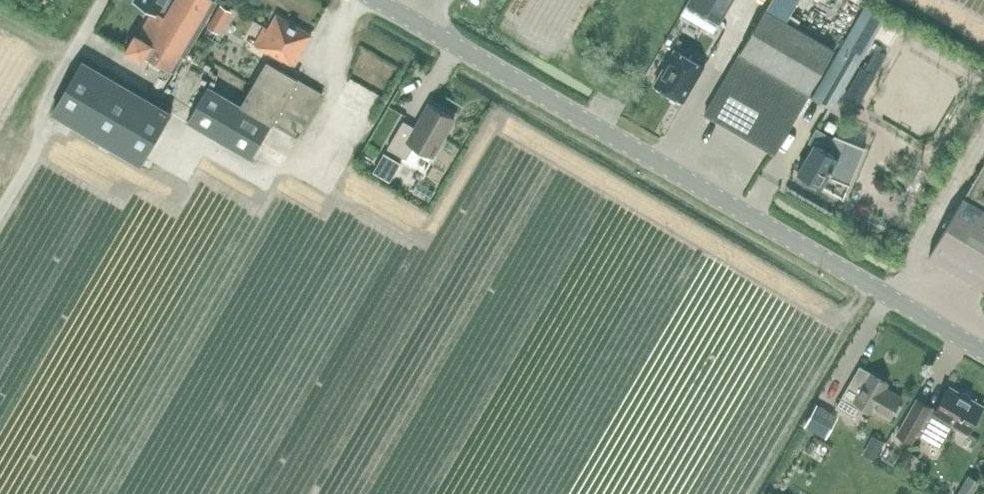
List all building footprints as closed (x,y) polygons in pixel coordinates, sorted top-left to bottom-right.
[(106,0),(94,0),(89,12),(99,16),(106,0)] [(139,35),(135,33),(126,48),(142,58),(144,54),(176,72),(185,56),(183,54),(214,0),(174,0),(165,16),(154,10),(139,35)] [(156,5),(154,10),(165,16),(174,0),(147,0),(156,5)] [(733,0),(690,0),(682,14),(714,33),(733,0)] [(219,33),(233,11),(221,4),(208,26),(219,33)] [(830,106),(854,63),(881,15),(865,5),(812,96),(830,106)] [(810,90),(833,50),(766,8),(704,113),(775,154),(810,95),(812,92),(810,90)] [(284,60),(295,66),(311,35),(278,15),(269,29),(264,26),(255,44),(283,62),(284,60)] [(685,103),(706,66),(675,47),(654,84),(685,103)] [(241,105),(209,85),(188,122),(252,159),(273,123),(298,138),(324,93),(268,60),(241,105)] [(173,112),(158,104),(85,61),(54,114),(142,165),(173,112)] [(858,103),(874,75),(863,69),(847,97),(858,103)] [(388,147),(407,158),(415,144),(433,155),(455,118),(430,103),(416,127),(404,120),(388,147)] [(814,145),(798,172),(822,186),(828,175),(849,184),(864,148),(835,136),(834,139),(817,129),(810,142),(814,145)] [(390,179),(400,162),(385,153),(375,170),(390,179)] [(929,256),(983,288),(983,165),(929,256)] [(890,420),(904,396),(887,387),(890,383),(860,365),(836,407),(854,417),(861,405),(873,412),(873,410),(890,420)] [(953,426),(968,434),(983,406),(950,386),(937,408),(920,398),(898,435),(912,443),(917,434),(941,447),(953,426)] [(826,438),(839,415),(817,403),(804,426),(826,438)] [(871,437),(868,443),(879,449),(883,443),(871,437)] [(967,493),(980,493),(983,487),(983,484),(969,475),(963,486),(970,490),(967,493)]
